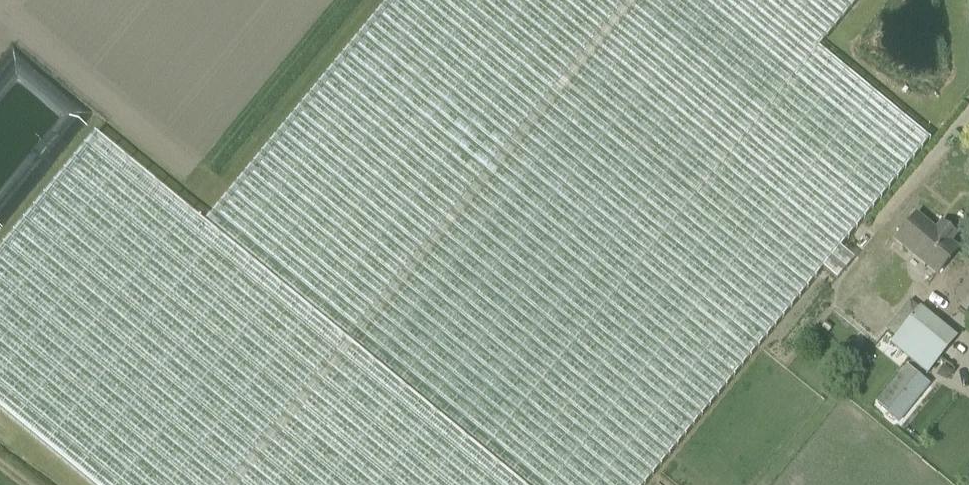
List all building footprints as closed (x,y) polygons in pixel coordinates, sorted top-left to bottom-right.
[(205,222),(522,484),(643,484),(823,268),(837,280),(854,259),(840,247),(929,141),(818,48),(857,0),(388,0),(205,222)] [(205,222),(95,135),(0,251),(0,411),(90,484),(522,484),(205,222)] [(935,231),(916,215),(894,242),(936,276),(958,250),(949,243),(956,235),(942,223),(935,231)] [(957,338),(919,306),(890,340),(928,372),(957,338)] [(888,413),(887,414),(897,423),(924,392),(913,383),(919,376),(909,367),(877,403),(888,413)]
